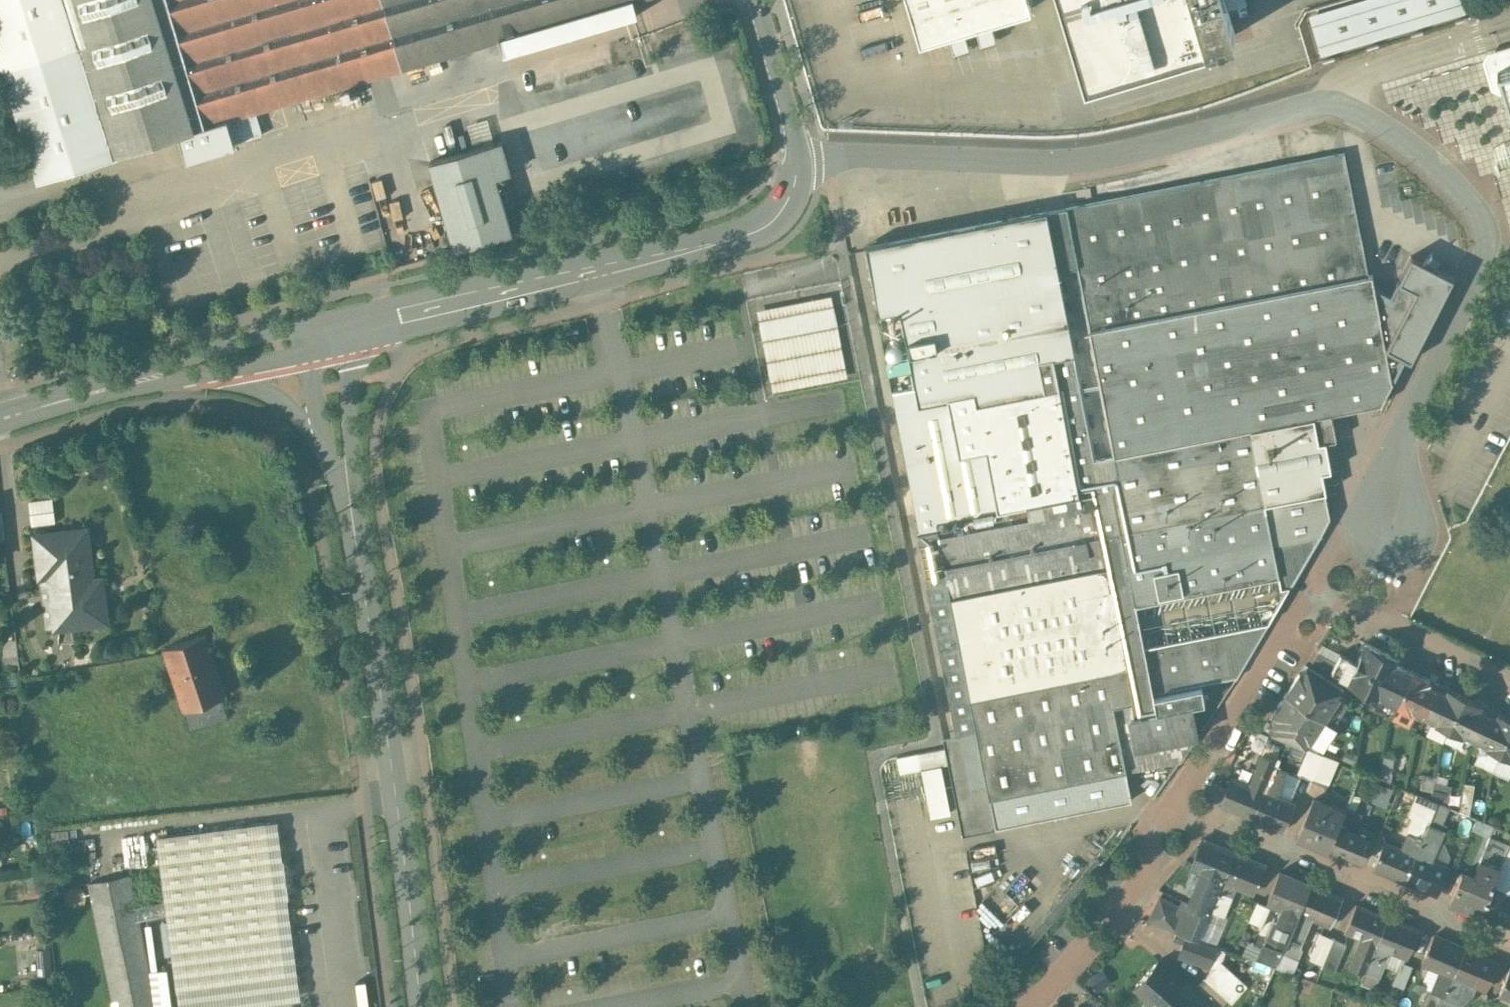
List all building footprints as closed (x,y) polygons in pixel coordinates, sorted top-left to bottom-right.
[(3,63),(80,39),(67,0),(0,0),(0,55),(3,63)] [(80,39),(115,153),(178,133),(205,125),(169,0),(67,0),(80,39)] [(205,125),(227,119),(338,86),(342,99),(356,95),(353,81),(498,39),(502,51),(524,45),(521,32),(630,0),(169,0),(205,125)] [(920,42),(1031,9),(1028,0),(908,0),(920,42)] [(1085,81),(1208,44),(1208,43),(1235,35),(1227,7),(1245,2),(1244,0),(1061,0),(1085,81)] [(1309,15),(1321,55),(1465,13),(1462,0),(1361,0),(1309,15)] [(80,39),(3,63),(38,177),(115,153),(80,39)] [(1494,59),(1490,65),(1494,80),(1502,84),(1509,111),(1509,54),(1494,59)] [(205,125),(178,133),(187,159),(235,144),(227,119),(205,125)] [(499,139),(428,160),(454,249),(512,232),(494,175),(508,171),(499,139)] [(1357,150),(1345,153),(1348,170),(1361,167),(1357,150)] [(1344,152),(1066,207),(1116,472),(1114,494),(1135,605),(1279,576),(1281,588),(1291,586),(1321,533),(1273,543),(1265,503),(1325,491),(1321,472),(1331,470),(1325,441),(1336,439),(1331,413),(1381,403),(1393,380),(1376,288),(1373,274),(1369,274),(1348,170),(1345,153),(1344,152)] [(1113,704),(1133,701),(1092,493),(1095,477),(1046,211),(868,247),(876,291),(879,290),(883,311),(901,308),(916,387),(893,391),(921,533),(917,533),(956,733),(977,729),(990,796),(1126,769),(1113,704)] [(1411,256),(1391,296),(1376,288),(1393,380),(1405,356),(1411,360),(1454,278),(1411,256)] [(836,294),(758,305),(770,391),(848,380),(836,294)] [(1325,491),(1265,503),(1273,543),(1321,533),(1330,517),(1325,491)] [(53,496),(29,497),(30,520),(55,519),(53,496)] [(84,529),(35,535),(38,557),(47,555),(55,626),(104,620),(102,598),(93,599),(84,529)] [(1267,626),(1145,650),(1153,693),(1237,677),(1267,626)] [(205,634),(164,648),(184,709),(221,697),(225,696),(205,634)] [(1391,654),(1367,642),(1357,663),(1349,680),(1373,692),(1388,659),(1391,654)] [(1337,661),(1319,652),(1313,663),(1332,672),(1337,661)] [(1357,663),(1340,654),(1337,661),(1332,672),(1349,680),(1357,663)] [(1416,673),(1388,659),(1373,692),(1376,693),(1370,704),(1394,715),(1401,705),(1416,673)] [(1343,688),(1308,666),(1303,673),(1300,672),(1286,693),(1325,717),(1335,723),(1348,701),(1339,695),(1343,688)] [(1441,685),(1416,673),(1401,705),(1426,717),(1441,685)] [(1468,697),(1441,685),(1426,717),(1452,729),(1468,697)] [(1202,686),(1154,696),(1157,711),(1192,704),(1205,701),(1202,686)] [(1325,717),(1286,693),(1272,715),(1274,716),(1269,724),(1274,727),(1272,730),(1286,736),(1308,745),(1325,717)] [(221,697),(184,709),(190,727),(148,742),(154,760),(248,729),(249,734),(307,719),(302,698),(251,709),(227,718),(221,697)] [(1492,709),(1468,697),(1452,729),(1476,741),(1492,709)] [(1157,711),(1131,717),(1136,747),(1198,735),(1192,704),(1157,711)] [(1492,709),(1476,741),(1500,752),(1509,731),(1509,717),(1492,709)] [(1272,730),(1264,727),(1259,738),(1273,744),(1267,756),(1276,760),(1286,736),(1272,730)] [(1500,752),(1509,757),(1509,731),(1500,752)] [(1198,735),(1136,747),(1140,766),(1181,759),(1198,735)] [(1338,758),(1325,752),(1313,780),(1327,785),(1338,758)] [(1267,756),(1262,754),(1250,783),(1264,789),(1269,777),(1276,760),(1267,756)] [(1396,758),(1385,756),(1383,770),(1393,772),(1396,758)] [(1126,769),(990,796),(996,827),(1132,799),(1126,769)] [(1429,772),(1425,795),(1448,799),(1452,776),(1429,772)] [(1250,783),(1232,776),(1221,803),(1252,816),(1264,789),(1250,783)] [(1282,783),(1269,777),(1264,789),(1277,794),(1282,783)] [(1402,785),(1382,777),(1379,785),(1398,793),(1402,785)] [(1464,781),(1462,808),(1471,809),(1474,782),(1464,781)] [(1277,794),(1264,789),(1252,816),(1282,829),(1294,801),(1277,794)] [(1372,798),(1354,791),(1345,812),(1341,821),(1354,826),(1358,815),(1363,817),(1372,798)] [(1322,802),(1312,798),(1297,835),(1329,848),(1341,821),(1345,812),(1331,806),(1332,804),(1323,800),(1322,802)] [(1490,823),(1478,818),(1475,826),(1487,831),(1490,823)] [(1414,830),(1412,829),(1410,833),(1408,832),(1402,847),(1417,854),(1430,824),(1419,819),(1414,830)] [(266,821),(157,836),(165,899),(135,906),(138,920),(167,913),(177,989),(285,976),(266,821)] [(1354,826),(1341,821),(1329,848),(1361,862),(1372,834),(1354,826)] [(1430,824),(1417,854),(1431,860),(1443,829),(1430,824)] [(1490,835),(1476,869),(1481,871),(1478,879),(1493,885),(1500,870),(1509,846),(1509,844),(1490,835)] [(1234,852),(1204,839),(1192,867),(1211,875),(1223,880),(1234,852)] [(1402,847),(1387,841),(1376,868),(1406,880),(1417,854),(1402,847)] [(1266,865),(1234,852),(1223,880),(1236,886),(1253,893),(1266,865)] [(1431,860),(1417,854),(1406,880),(1437,893),(1449,867),(1431,860)] [(1500,870),(1493,885),(1505,890),(1509,879),(1509,875),(1500,870)] [(1312,884),(1280,871),(1268,899),(1282,904),(1300,912),(1312,884)] [(1478,879),(1462,872),(1450,899),(1482,912),(1493,885),(1478,879)] [(89,882),(115,1006),(156,1006),(138,920),(135,906),(129,875),(89,882)] [(1190,903),(1186,911),(1162,900),(1151,921),(1198,937),(1206,918),(1209,910),(1223,880),(1211,875),(1205,888),(1203,887),(1196,905),(1190,903)] [(1236,886),(1223,880),(1209,910),(1223,916),(1236,886)] [(1342,897),(1312,884),(1300,912),(1312,917),(1330,925),(1342,897)] [(1493,885),(1482,912),(1509,924),(1509,892),(1505,890),(1493,885)] [(1271,908),(1259,902),(1251,921),(1263,927),(1271,908)] [(1390,917),(1358,903),(1346,931),(1362,938),(1378,944),(1390,917)] [(1300,912),(1282,904),(1276,918),(1280,919),(1280,921),(1294,926),(1300,912)] [(1312,917),(1300,912),(1294,926),(1306,932),(1312,917)] [(1275,917),(1256,959),(1276,966),(1294,926),(1280,921),(1280,919),(1276,918),(1275,917)] [(1420,930),(1390,917),(1378,944),(1386,948),(1408,957),(1420,930)] [(1224,925),(1206,918),(1198,937),(1215,944),(1224,925)] [(1294,926),(1276,966),(1284,968),(1291,954),(1299,957),(1303,949),(1300,947),(1306,932),(1294,926)] [(1186,934),(1178,931),(1175,939),(1184,942),(1186,934)] [(1321,933),(1311,956),(1324,962),(1334,938),(1321,933)] [(1216,945),(1186,934),(1184,942),(1179,956),(1208,967),(1216,945)] [(1465,948),(1435,936),(1424,963),(1440,970),(1454,976),(1465,948)] [(1347,944),(1334,938),(1324,962),(1322,968),(1334,973),(1347,944)] [(1362,938),(1350,966),(1365,973),(1366,972),(1378,944),(1362,938)] [(1386,948),(1378,944),(1366,972),(1378,977),(1384,962),(1380,961),(1386,948)] [(1497,962),(1465,948),(1454,976),(1467,981),(1485,989),(1497,962)] [(1158,960),(1134,987),(1156,1006),(1164,1006),(1185,984),(1158,960)] [(1248,985),(1221,960),(1206,977),(1229,999),(1232,1002),(1248,985)] [(1413,967),(1403,962),(1393,985),(1403,989),(1413,967)] [(1454,976),(1440,970),(1431,993),(1435,994),(1444,998),(1447,992),(1454,976)] [(1500,995),(1509,1000),(1509,972),(1500,995)] [(1467,981),(1454,976),(1447,992),(1460,997),(1467,981)] [(1206,977),(1196,988),(1209,1000),(1208,1001),(1215,1006),(1222,1006),(1229,999),(1206,977)] [(1164,1006),(1202,1006),(1208,1001),(1209,1000),(1196,988),(1193,991),(1185,984),(1164,1006)] [(1430,1006),(1440,1006),(1444,998),(1435,994),(1430,1006)]
